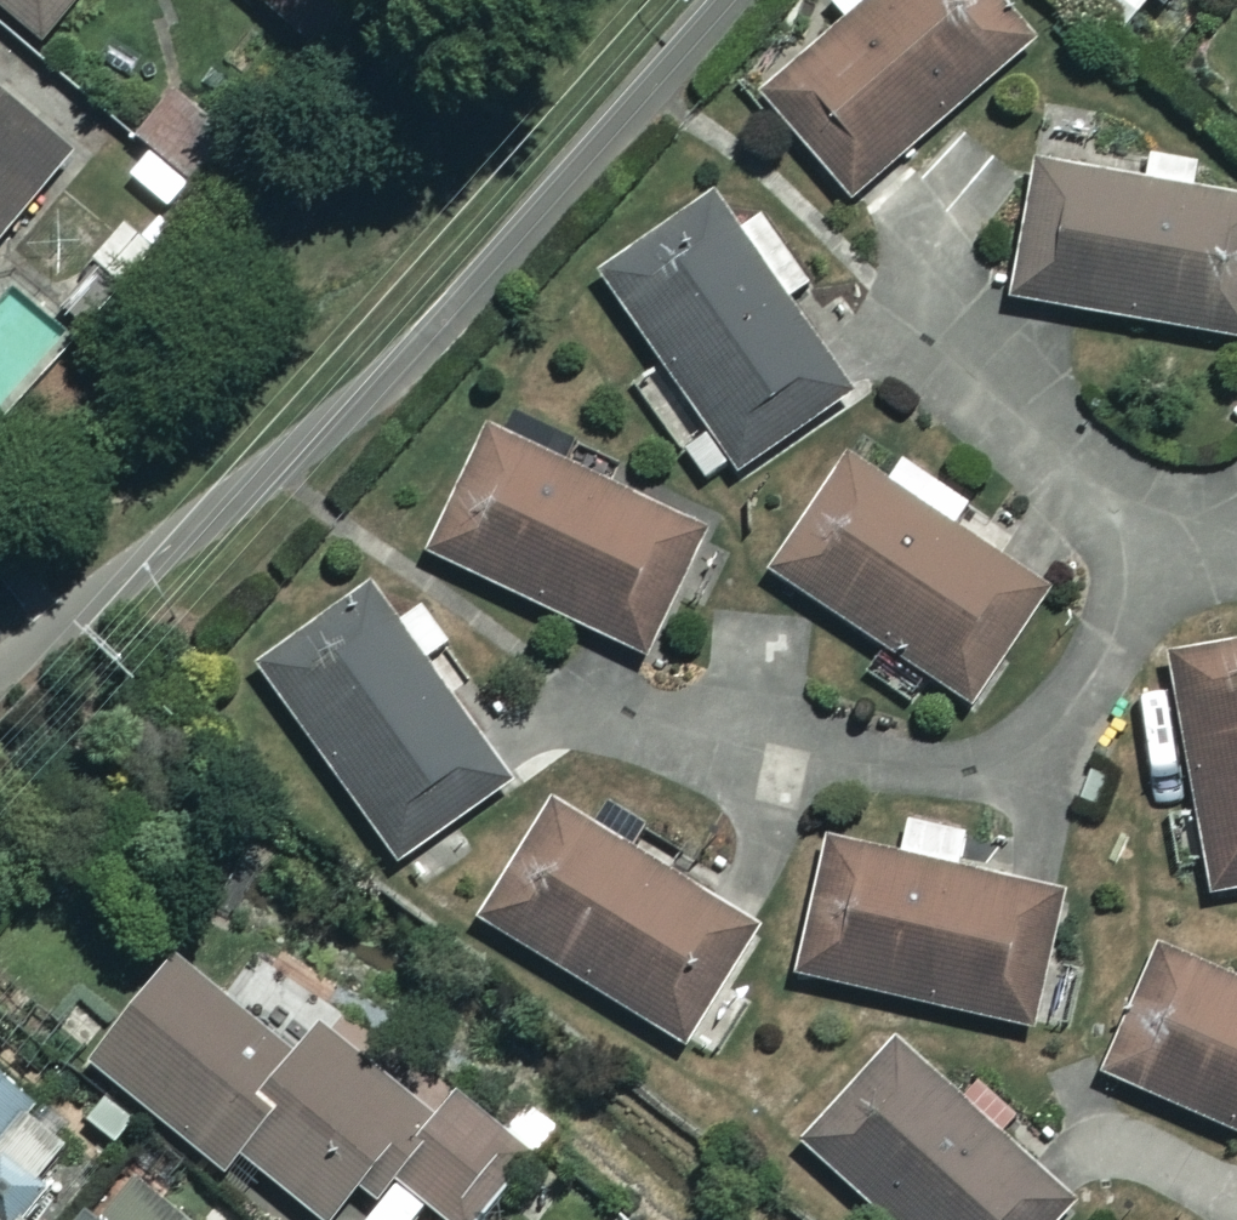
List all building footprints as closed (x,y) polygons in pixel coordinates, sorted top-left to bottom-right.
[(38,34),(66,0),(0,0),(0,2),(38,34)] [(292,31),(321,0),(259,0),(292,31)] [(1009,0),(861,0),(758,101),(856,201),(1035,26),(1009,0)] [(235,122),(186,83),(141,139),(191,178),(235,122)] [(67,149),(0,94),(0,232),(67,149)] [(1189,190),(1196,158),(1136,145),(1130,178),(1035,158),(1007,293),(1236,341),(1236,200),(1189,190)] [(736,238),(706,199),(597,283),(742,471),(851,387),(782,297),(805,279),(759,219),(736,238)] [(698,527),(490,428),(430,554),(639,653),(698,527)] [(915,501),(854,458),(774,571),(959,701),(1039,588),(952,526),(968,503),(932,477),(915,501)] [(507,777),(364,589),(255,672),(398,860),(507,777)] [(1168,649),(1205,892),(1236,887),(1236,639),(1168,649)] [(959,829),(904,818),(896,857),(832,844),(805,978),(1031,1023),(1058,888),(951,866),(959,829)] [(742,937),(544,819),(482,922),(680,1041),(742,937)] [(1228,977),(1158,947),(1103,1073),(1236,1132),(1236,957),(1228,977)] [(352,1188),(374,1204),(395,1176),(455,1219),(469,1219),(527,1142),(293,969),(253,1023),(165,959),(85,1068),(226,1172),(238,1156),(324,1219),(329,1219),(352,1188)] [(888,1048),(803,1150),(886,1219),(1052,1219),(1069,1201),(888,1048)] [(81,1143),(0,1079),(0,1219),(20,1219),(81,1143)] [(127,1161),(80,1219),(174,1219),(168,1215),(179,1202),(127,1161)]
